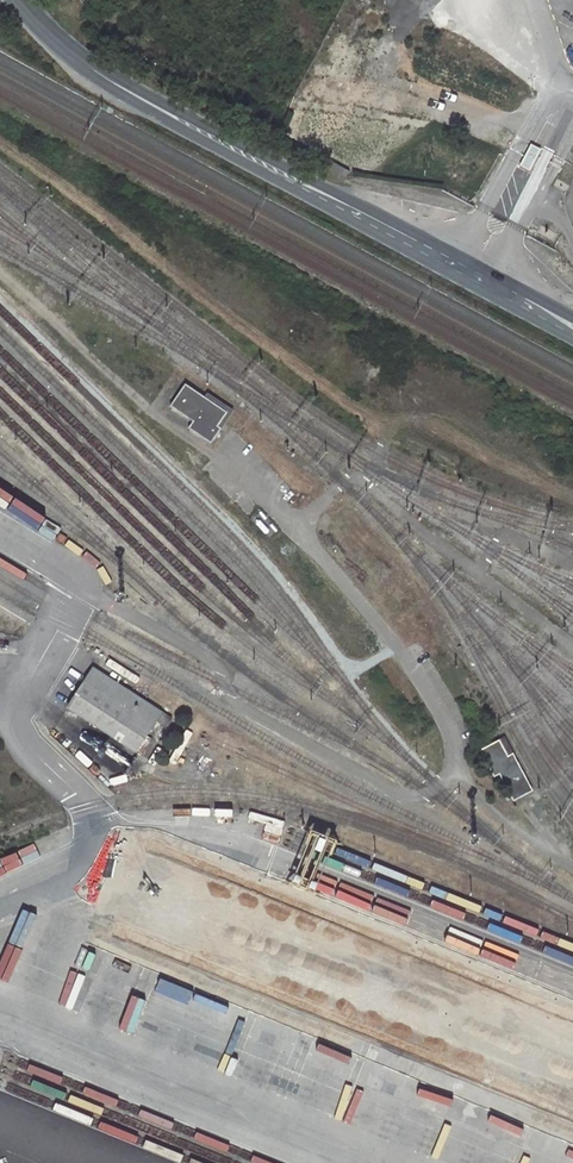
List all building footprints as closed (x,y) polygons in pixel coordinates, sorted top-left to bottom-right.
[(530,146),(518,166),(528,171),(539,151),(530,146)] [(347,172),(323,159),(321,164),(344,177),(347,172)] [(204,400),(185,386),(174,403),(196,418),(191,426),(214,441),(225,425),(220,423),(226,415),(204,400)] [(207,395),(204,400),(226,415),(220,423),(225,425),(232,414),(207,395)] [(174,722),(93,669),(68,708),(138,754),(159,723),(169,730),(174,722)] [(393,702),(389,696),(381,701),(385,707),(393,702)] [(514,752),(507,737),(501,740),(509,755),(514,752)] [(515,801),(535,790),(514,752),(509,755),(501,740),(481,751),(495,776),(500,774),(515,801)]
